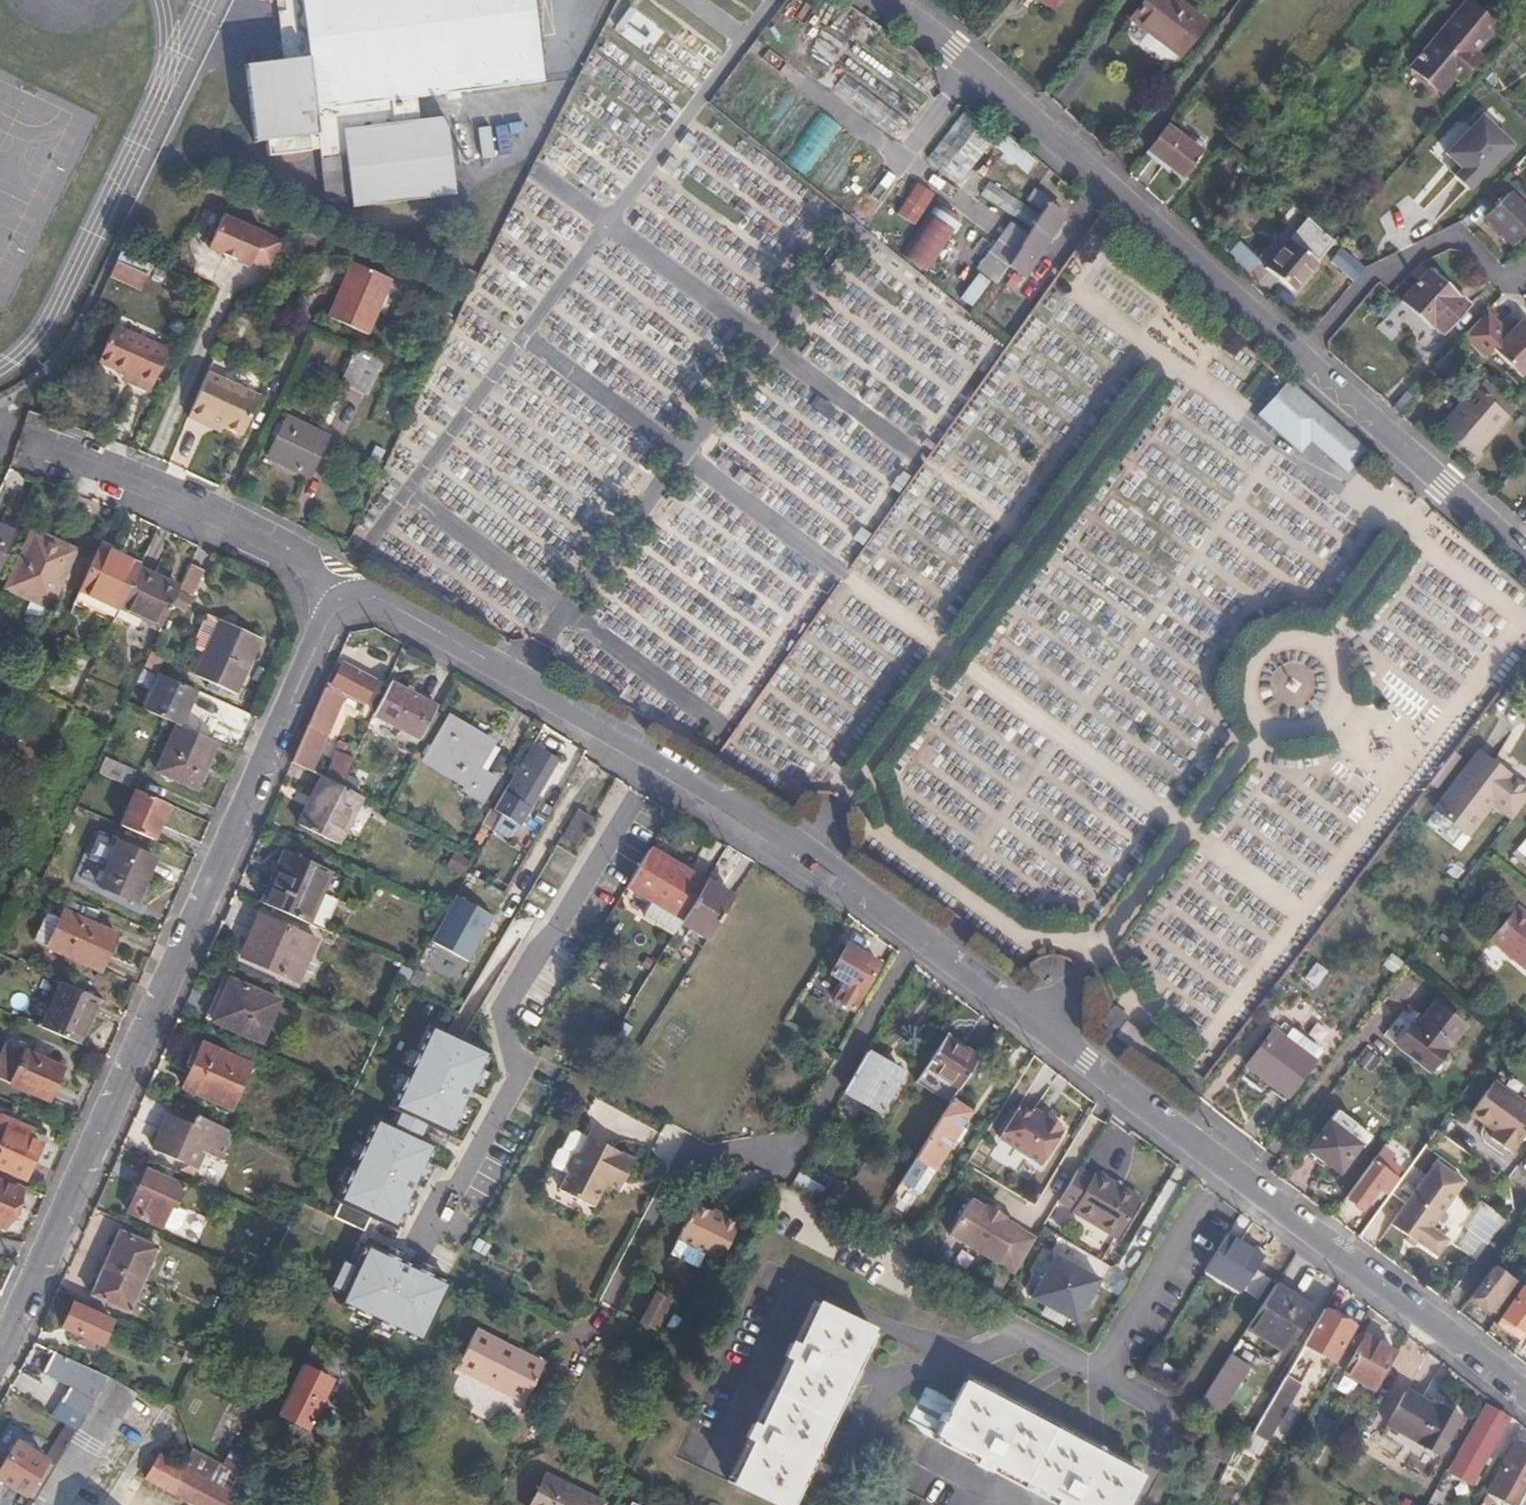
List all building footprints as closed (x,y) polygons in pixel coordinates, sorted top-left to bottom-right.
[(287,11),(281,12),(286,58),(247,64),(256,141),(269,139),(271,156),(323,150),(324,159),(349,156),(355,206),(456,195),(448,117),(443,117),(443,112),(431,113),(431,119),(420,120),(418,95),(545,82),(535,0),(286,0),(287,11)] [(1208,19),(1181,0),(1144,0),(1132,18),(1181,56),(1208,19)] [(1494,24),(1466,0),(1465,0),(1409,66),(1437,90),(1452,72),(1459,78),(1479,56),(1472,49),(1494,24)] [(929,95),(856,40),(838,63),(912,119),(929,95)] [(902,117),(843,72),(833,86),(892,131),(902,117)] [(778,155),(815,106),(791,89),(754,136),(778,155)] [(999,132),(966,108),(950,128),(927,158),(961,184),(999,132)] [(843,128),(822,111),(786,158),(807,175),(843,128)] [(1511,144),(1480,114),(1444,152),(1455,162),(1448,170),(1467,188),(1511,144)] [(1168,123),(1150,147),(1183,173),(1201,149),(1168,123)] [(1037,161),(1003,131),(992,143),(1026,174),(1037,161)] [(870,147),(851,132),(814,179),(834,195),(870,147)] [(935,194),(916,181),(896,213),(914,225),(935,194)] [(1036,211),(988,181),(980,194),(1026,225),(1036,211)] [(1515,245),(1525,233),(1525,205),(1512,191),(1486,216),(1515,245)] [(964,218),(937,201),(901,252),(927,272),(964,218)] [(1068,214),(1047,202),(1017,250),(998,238),(975,269),(996,283),(1006,266),(1026,278),(1068,214)] [(1327,233),(1301,209),(1259,257),(1285,281),(1327,233)] [(271,269),(284,242),(224,215),(207,247),(250,265),(251,261),(271,269)] [(1364,267),(1342,246),(1331,260),(1353,280),(1364,267)] [(135,284),(146,258),(121,249),(110,274),(135,284)] [(393,281),(353,261),(327,317),(367,335),(393,281)] [(1440,336),(1468,305),(1429,268),(1401,300),(1440,336)] [(990,280),(978,272),(959,298),(971,307),(990,280)] [(1488,310),(1464,334),(1483,353),(1489,347),(1519,375),(1525,367),(1525,329),(1516,319),(1507,328),(1488,310)] [(163,359),(109,335),(94,371),(131,387),(129,395),(145,402),(163,359)] [(1470,362),(1453,346),(1436,367),(1454,382),(1470,362)] [(381,358),(355,347),(338,383),(363,394),(381,358)] [(1365,449),(1275,371),(1264,384),(1274,393),(1257,413),(1289,440),(1301,426),(1309,435),(1348,469),(1365,449)] [(1484,379),(1475,387),(1508,415),(1515,405),(1484,379)] [(253,405),(203,382),(182,429),(197,436),(201,430),(234,444),(253,405)] [(1479,448),(1508,415),(1475,387),(1448,419),(1479,448)] [(326,436),(284,416),(280,423),(275,421),(269,433),(274,436),(265,455),(309,475),(326,436)] [(1301,426),(1289,440),(1298,448),(1309,435),(1301,426)] [(16,533),(0,525),(0,567),(16,533)] [(75,549),(30,527),(3,585),(29,598),(22,609),(40,618),(47,606),(48,606),(75,549)] [(142,558),(102,540),(83,584),(121,602),(138,567),(142,558)] [(189,564),(178,586),(177,589),(191,595),(202,570),(189,564)] [(138,567),(121,602),(118,610),(139,620),(159,577),(138,567)] [(178,586),(159,577),(139,620),(159,629),(177,589),(178,586)] [(257,637),(218,619),(194,674),(233,692),(257,637)] [(160,655),(149,650),(143,665),(154,670),(160,655)] [(292,761),(311,771),(347,693),(366,704),(376,686),(340,666),(331,685),(326,683),(292,761)] [(180,723),(195,688),(160,673),(145,708),(177,722),(180,723)] [(377,714),(421,737),(437,707),(392,684),(377,714)] [(482,803),(497,779),(478,767),(491,744),(449,719),(426,757),(444,768),(441,773),(453,780),(457,776),(465,782),(461,790),(482,803)] [(196,786),(217,739),(180,723),(177,722),(156,768),(196,786)] [(531,745),(504,792),(533,808),(560,762),(540,750),(531,745)] [(344,754),(332,781),(341,786),(354,758),(344,754)] [(130,784),(136,768),(106,755),(99,770),(130,784)] [(1433,811),(1466,837),(1490,807),(1510,781),(1478,755),(1433,811)] [(332,781),(321,776),(299,822),(338,841),(361,796),(341,786),(332,781)] [(1510,781),(1490,807),(1509,823),(1525,801),(1525,794),(1510,781)] [(159,840),(175,804),(142,790),(127,826),(159,840)] [(533,808),(504,792),(493,810),(522,827),(533,808)] [(564,834),(578,842),(592,818),(579,809),(564,834)] [(157,856),(122,839),(101,885),(137,900),(157,856)] [(285,847),(261,899),(318,925),(342,873),(285,847)] [(648,851),(627,885),(652,900),(642,917),(672,935),(680,923),(704,882),(650,848),(648,851)] [(704,882),(680,923),(708,940),(733,901),(704,882)] [(467,962),(492,916),(455,896),(430,941),(467,962)] [(1506,908),(1478,942),(1525,983),(1525,925),(1506,908)] [(116,933),(65,910),(48,947),(100,970),(116,933)] [(309,933),(260,910),(241,953),(289,975),(309,933)] [(878,966),(846,946),(830,972),(843,981),(832,999),(851,1011),(878,966)] [(1387,969),(1394,975),(1403,963),(1396,957),(1387,969)] [(277,997),(230,977),(212,1018),(258,1037),(277,997)] [(77,1042),(98,996),(64,981),(42,1027),(77,1042)] [(1462,1027),(1434,1004),(1414,1029),(1411,1025),(1395,1045),(1428,1071),(1462,1027)] [(451,1135),(489,1050),(431,1023),(391,1107),(397,1110),(391,1123),(376,1117),(336,1200),(339,1202),(333,1216),(363,1231),(370,1216),(396,1228),(435,1145),(421,1138),(428,1124),(451,1135)] [(1323,1050),(1295,1029),(1287,1038),(1274,1028),(1246,1064),(1289,1096),(1323,1050)] [(980,1058),(945,1034),(924,1069),(959,1090),(980,1058)] [(266,1056),(227,1039),(222,1052),(201,1043),(183,1086),(240,1112),(266,1056)] [(47,1099),(61,1066),(5,1041),(0,1052),(0,1078),(47,1099)] [(902,1072),(866,1051),(844,1090),(880,1110),(902,1072)] [(1525,1131),(1525,1107),(1492,1082),(1468,1115),(1494,1132),(1488,1139),(1510,1154),(1525,1131)] [(953,1100),(918,1155),(934,1166),(971,1111),(953,1100)] [(1040,1165),(1065,1126),(1050,1117),(1048,1121),(1020,1104),(998,1139),(1040,1165)] [(1309,1150),(1339,1171),(1358,1146),(1364,1151),(1373,1138),(1336,1111),(1309,1150)] [(234,1131),(196,1114),(193,1123),(172,1113),(154,1149),(193,1167),(202,1149),(222,1158),(234,1131)] [(26,1175),(43,1135),(0,1116),(0,1164),(26,1175)] [(578,1155),(586,1138),(575,1132),(568,1134),(561,1149),(556,1150),(548,1164),(549,1167),(566,1178),(561,1171),(570,1155),(578,1155)] [(633,1161),(586,1138),(578,1155),(570,1155),(561,1171),(566,1178),(558,1193),(592,1210),(605,1188),(615,1194),(633,1161)] [(1372,1160),(1346,1196),(1361,1208),(1376,1188),(1383,1192),(1397,1172),(1391,1167),(1388,1171),(1372,1160)] [(189,1177),(154,1161),(151,1170),(146,1168),(129,1209),(180,1234),(190,1213),(176,1206),(189,1177)] [(1427,1175),(1412,1164),(1392,1192),(1407,1203),(1391,1223),(1419,1243),(1419,1242),(1436,1255),(1448,1239),(1431,1227),(1464,1181),(1437,1161),(1427,1175)] [(1079,1168),(1061,1198),(1075,1206),(1073,1209),(1119,1236),(1142,1199),(1095,1171),(1092,1176),(1079,1168)] [(0,1179),(0,1223),(4,1225),(20,1188),(0,1179)] [(870,1230),(889,1240),(909,1208),(892,1196),(870,1230)] [(1016,1273),(1038,1237),(1005,1218),(1007,1216),(987,1204),(986,1206),(972,1198),(951,1234),(1016,1273)] [(684,1243),(705,1205),(694,1199),(674,1237),(684,1243)] [(1476,1259),(1506,1218),(1484,1201),(1465,1227),(1467,1229),(1456,1246),(1476,1259)] [(735,1221),(705,1205),(684,1243),(715,1261),(735,1221)] [(120,1229),(105,1262),(143,1278),(157,1246),(120,1229)] [(1255,1268),(1263,1256),(1229,1233),(1206,1271),(1240,1292),(1246,1282),(1255,1268)] [(421,1342),(449,1281),(365,1243),(355,1263),(341,1257),(327,1286),(341,1293),(338,1303),(421,1342)] [(1031,1293),(1076,1320),(1101,1278),(1056,1251),(1031,1293)] [(143,1278),(105,1262),(92,1292),(130,1310),(143,1278)] [(1492,1267),(1471,1295),(1475,1298),(1471,1303),(1484,1313),(1488,1308),(1492,1311),(1512,1283),(1492,1267)] [(1269,1277),(1255,1268),(1246,1282),(1259,1292),(1269,1277)] [(1303,1343),(1321,1313),(1277,1282),(1248,1326),(1295,1358),(1303,1343)] [(1525,1331),(1525,1293),(1523,1291),(1502,1318),(1523,1335),(1525,1331)] [(814,1299),(729,1478),(783,1504),(787,1504),(871,1326),(814,1299)] [(112,1319),(75,1302),(64,1328),(100,1345),(112,1319)] [(640,1321),(655,1330),(664,1312),(650,1304),(640,1321)] [(1352,1326),(1323,1309),(1321,1313),(1303,1343),(1328,1358),(1337,1345),(1341,1347),(1352,1326)] [(524,1402),(544,1361),(477,1325),(456,1367),(524,1402)] [(1376,1389),(1396,1354),(1367,1335),(1345,1372),(1376,1389)] [(201,1354),(187,1348),(182,1359),(196,1365),(201,1354)] [(1254,1367),(1229,1351),(1198,1401),(1217,1413),(1223,1403),(1230,1407),(1254,1367)] [(108,1376),(54,1352),(45,1371),(69,1383),(62,1398),(54,1415),(76,1429),(92,1402),(95,1398),(108,1376)] [(331,1379),(302,1363),(295,1379),(278,1412),(308,1427),(331,1379)] [(1302,1382),(1286,1374),(1269,1402),(1252,1432),(1265,1439),(1267,1440),(1268,1441),(1302,1382)] [(76,1429),(55,1464),(34,1498),(30,1504),(67,1504),(138,1389),(108,1376),(95,1398),(92,1402),(76,1429)] [(1139,1472),(963,1381),(932,1436),(1063,1504),(1121,1504),(1139,1472)] [(1466,1409),(1428,1386),(1422,1398),(1409,1389),(1388,1425),(1440,1456),(1466,1409)] [(1487,1406),(1449,1471),(1460,1477),(1473,1484),(1508,1419),(1487,1406)] [(1214,1465),(1223,1470),(1236,1444),(1244,1428),(1242,1427),(1219,1415),(1182,1490),(1197,1498),(1214,1465)] [(1252,1432),(1244,1428),(1236,1444),(1259,1457),(1267,1440),(1252,1432)] [(55,1464),(17,1440),(0,1469),(0,1478),(34,1498),(55,1464)] [(1519,1441),(1490,1491),(1511,1504),(1518,1504),(1525,1491),(1525,1446),(1519,1441)] [(215,1459),(192,1446),(181,1465),(158,1452),(144,1476),(197,1504),(231,1504),(253,1463),(231,1451),(224,1464),(215,1459)] [(1449,1471),(1446,1469),(1438,1483),(1448,1489),(1453,1492),(1460,1477),(1449,1471)] [(545,1474),(530,1504),(603,1504),(545,1474)] [(1448,1489),(1438,1483),(1426,1504),(1439,1504),(1448,1489)]
